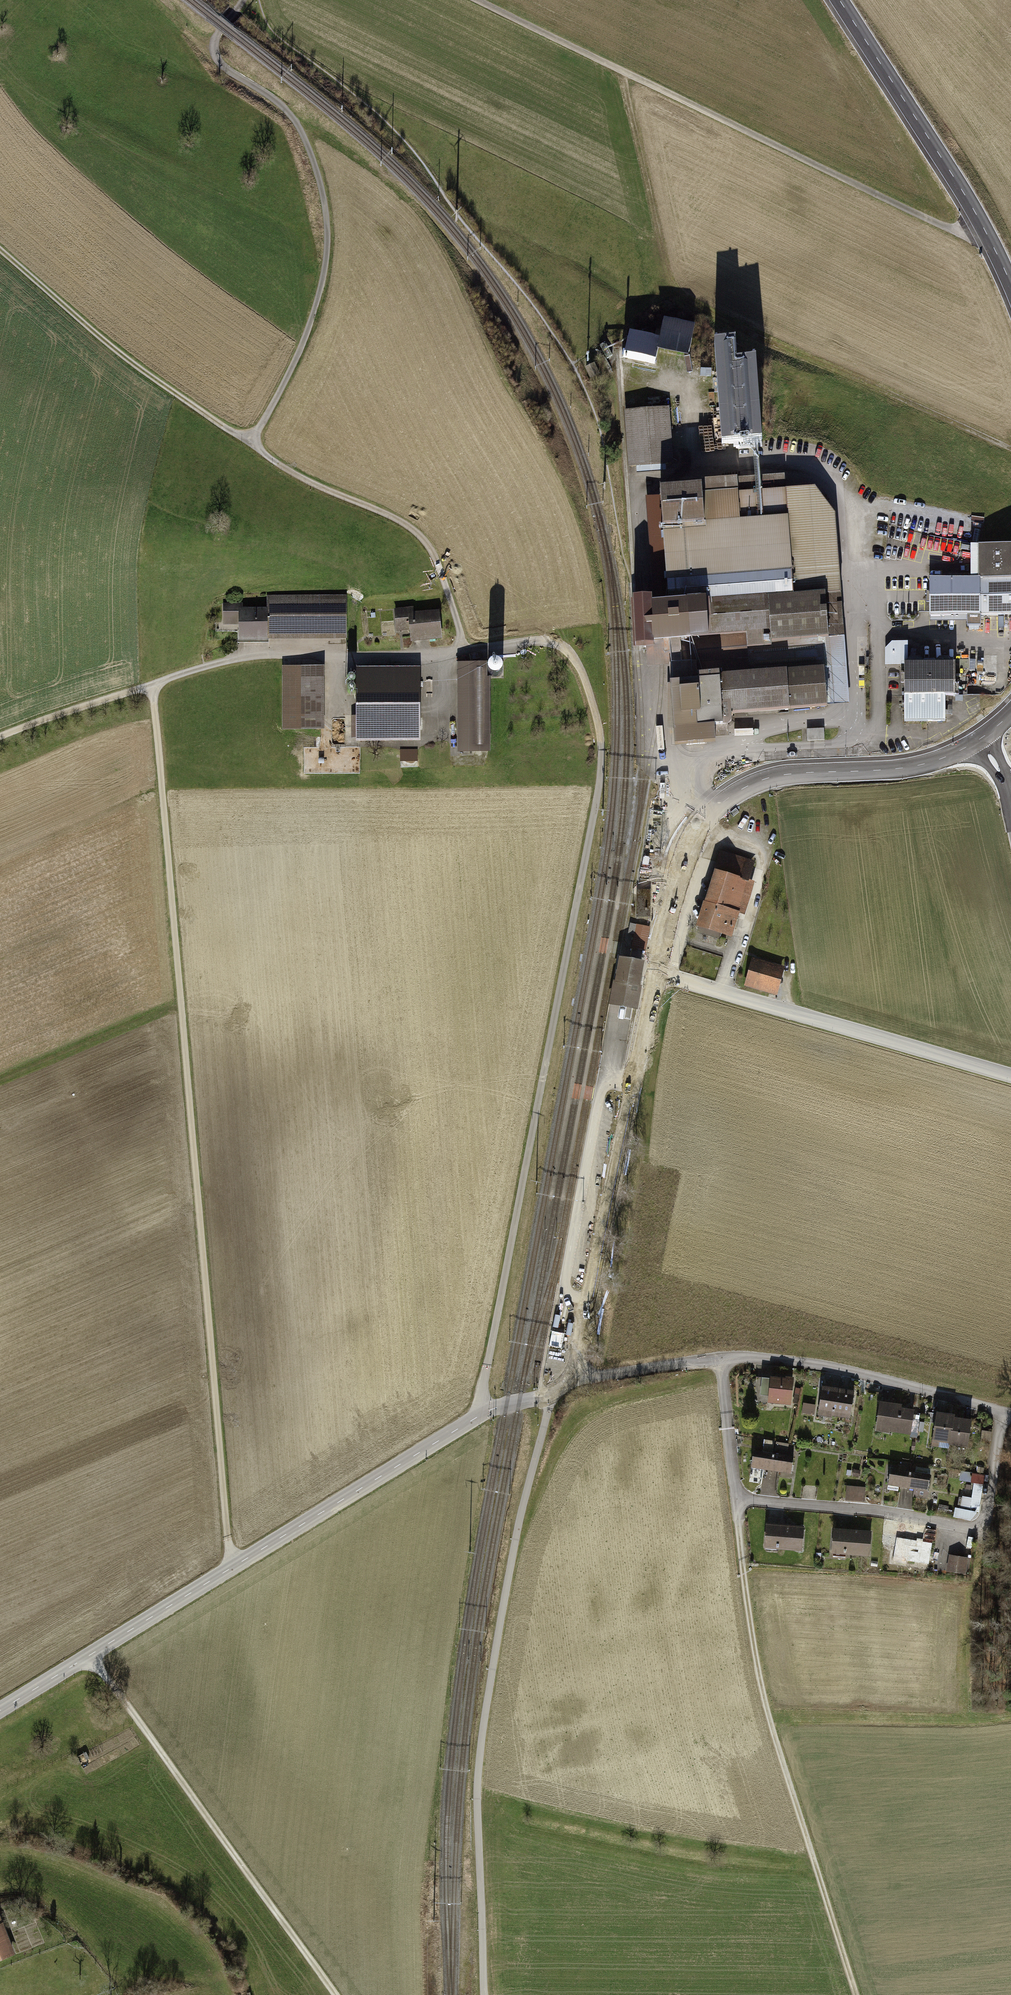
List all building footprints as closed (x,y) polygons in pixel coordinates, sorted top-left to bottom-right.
[(629,330),(623,357),(653,364),(656,347),(687,354),(694,324),(662,317),(657,336),(629,330)] [(736,339),(714,341),(722,442),(763,438),(757,357),(737,358),(736,339)] [(591,361),(582,365),(588,380),(598,375),(591,361)] [(624,410),(628,468),(634,467),(634,474),(664,472),(663,465),(671,465),(667,407),(624,410)] [(701,496),(786,490),(785,475),(660,484),(660,490),(701,487),(701,496)] [(690,639),(690,638),(770,632),(771,642),(829,638),(826,594),(794,597),(786,490),(701,496),(701,487),(660,490),(668,604),(666,604),(658,605),(651,606),(651,598),(633,599),(636,648),(646,647),(654,647),(652,628),(660,627),(668,627),(669,641),(690,639)] [(835,514),(815,488),(786,490),(794,597),(826,594),(829,638),(771,642),(770,632),(690,638),(690,639),(669,641),(668,627),(660,627),(652,628),(654,647),(646,647),(647,667),(679,665),(681,683),(693,682),(719,680),(718,676),(745,674),(787,671),(824,668),(827,706),(849,704),(835,514)] [(927,614),(1010,612),(1010,544),(967,545),(968,578),(926,579),(927,614)] [(235,625),(235,641),(344,640),(344,597),(265,597),(265,608),(242,608),(242,605),(221,605),(221,625),(235,625)] [(411,608),(392,609),(394,632),(407,631),(408,641),(440,638),(438,610),(411,613),(411,608)] [(485,662),(456,662),(457,752),(490,752),(489,678),(485,678),(485,662)] [(501,665),(499,663),(497,662),(494,662),(492,662),(490,663),(488,665),(487,667),(487,669),(488,672),(489,674),(491,676),(493,677),(496,677),(498,676),(500,675),(502,672),(502,670),(502,667),(501,665)] [(905,665),(906,723),(946,722),(945,698),(955,697),(954,664),(905,665)] [(321,728),(322,667),(281,667),(281,731),(299,731),(299,728),(321,728)] [(417,668),(354,668),(355,706),(349,706),(350,738),(355,738),(355,741),(418,741),(417,668)] [(714,726),(727,725),(731,721),(731,713),(789,709),(789,708),(827,706),(824,668),(787,671),(745,674),(718,676),(719,680),(693,682),(681,683),(670,683),(675,746),(715,743),(714,726)] [(824,729),(806,729),(807,741),(824,740),(824,729)] [(402,766),(419,765),(418,748),(401,749),(402,766)] [(753,862),(719,851),(703,902),(701,901),(693,925),(697,927),(695,932),(718,939),(720,934),(729,937),(736,914),(743,916),(754,882),(747,880),(753,862)] [(634,890),(635,917),(649,917),(648,890),(634,890)] [(630,948),(645,951),(649,927),(630,923),(628,933),(633,934),(630,948)] [(784,967),(751,957),(742,986),(775,996),(784,967)] [(639,985),(644,963),(619,958),(610,1004),(638,1010),(643,985),(639,985)] [(772,1379),(762,1378),(761,1395),(770,1396),(770,1401),(790,1403),(792,1379),(786,1378),(786,1380),(772,1378),(772,1379)] [(854,1392),(822,1387),(819,1408),(832,1410),(831,1414),(850,1417),(854,1392)] [(898,1406),(880,1403),(877,1427),(910,1432),(913,1412),(897,1409),(898,1406)] [(815,1407),(803,1405),(802,1412),(814,1414),(815,1407)] [(954,1416),(937,1414),(933,1438),(931,1446),(938,1447),(940,1438),(950,1440),(953,1419),(954,1416)] [(967,1445),(971,1421),(953,1419),(950,1440),(950,1442),(967,1445)] [(992,1432),(982,1430),(980,1440),(990,1442),(992,1432)] [(771,1470),(773,1454),(754,1451),(752,1464),(761,1466),(761,1468),(771,1470)] [(773,1454),(771,1470),(781,1471),(781,1469),(791,1470),(793,1457),(773,1454)] [(908,1488),(910,1471),(890,1468),(887,1489),(898,1490),(898,1486),(908,1488)] [(930,1474),(910,1471),(908,1488),(915,1489),(914,1496),(927,1498),(930,1474)] [(984,1477),(972,1475),(971,1481),(971,1482),(975,1482),(971,1509),(979,1510),(984,1477)] [(848,1487),(847,1497),(864,1498),(864,1489),(848,1487)] [(973,1498),(962,1497),(961,1507),(971,1509),(973,1498)] [(956,1508),(954,1517),(971,1520),(972,1511),(956,1508)] [(783,1526),(767,1525),(765,1546),(801,1549),(803,1528),(783,1526)] [(852,1531),(834,1530),(833,1551),(869,1554),(870,1533),(852,1531)] [(932,1543),(897,1537),(893,1558),(929,1564),(932,1543)] [(966,1558),(951,1556),(949,1570),(964,1572),(966,1558)] [(11,1955),(0,1926),(0,1959),(11,1955)]
